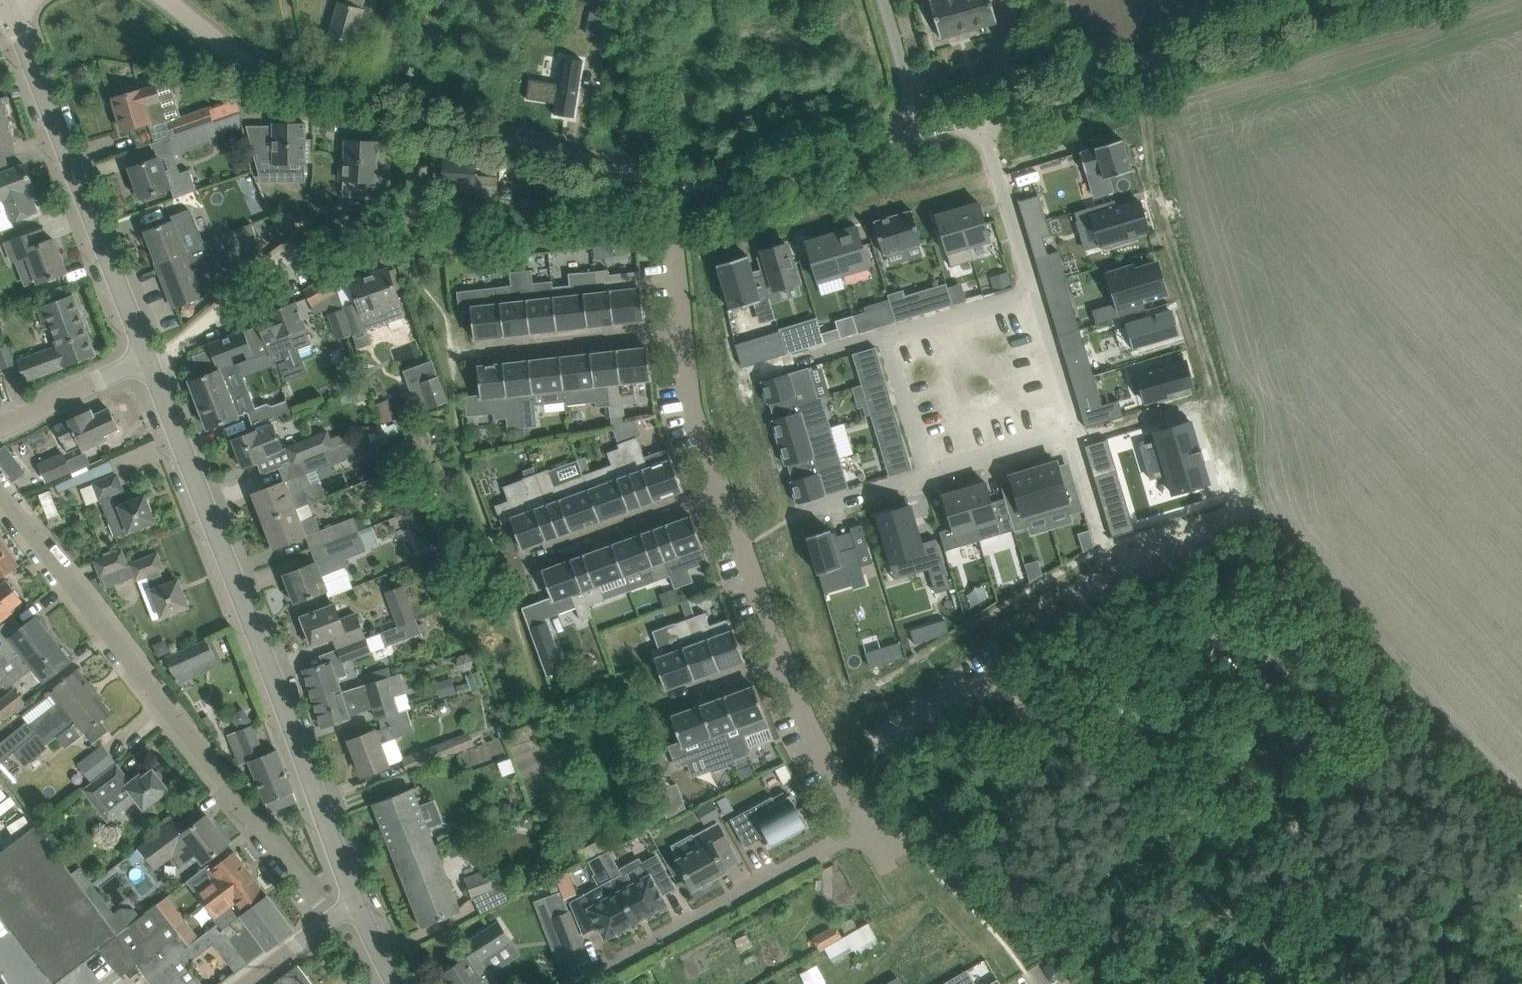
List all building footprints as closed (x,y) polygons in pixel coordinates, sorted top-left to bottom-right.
[(335,16),(330,35),(356,42),(365,8),(364,8),(366,0),(347,0),(346,3),(339,1),(335,16)] [(563,30),(575,33),(577,26),(584,2),(585,1),(583,0),(572,0),(563,30)] [(940,38),(997,22),(991,0),(930,0),(940,38)] [(530,79),(527,99),(556,103),(554,114),(556,114),(556,113),(573,116),(573,117),(575,117),(584,60),(582,60),(582,62),(564,59),(565,57),(563,57),(559,83),(530,79)] [(151,127),(167,122),(154,77),(138,82),(140,90),(114,98),(123,129),(149,121),(151,127)] [(9,119),(5,96),(0,97),(0,121),(9,119)] [(171,120),(177,135),(214,121),(210,107),(171,120)] [(214,121),(177,135),(171,137),(176,152),(211,140),(210,137),(242,126),(239,113),(228,116),(214,121)] [(0,121),(0,145),(14,142),(9,119),(0,121)] [(254,150),(260,175),(286,175),(286,163),(306,163),(306,123),(274,123),(274,150),(254,150)] [(341,159),(340,179),(366,181),(365,188),(362,188),(361,200),(390,193),(392,170),(377,169),(379,141),(365,140),(363,136),(353,136),(350,140),(347,139),(345,159),(341,159)] [(1131,170),(1122,139),(1080,152),(1086,173),(1087,172),(1090,182),(1131,170)] [(443,187),(473,189),(473,190),(497,192),(498,178),(475,176),(477,157),(445,155),(443,187)] [(142,197),(170,186),(175,198),(197,190),(190,169),(180,173),(179,169),(167,174),(160,156),(130,168),(131,170),(128,171),(132,183),(136,182),(142,197)] [(0,174),(0,200),(3,199),(12,221),(38,211),(29,188),(35,186),(26,164),(0,174)] [(507,164),(500,191),(529,191),(534,170),(507,164)] [(404,170),(403,192),(419,192),(419,170),(404,170)] [(1039,194),(1018,201),(1025,226),(1046,219),(1039,194)] [(1114,200),(1074,212),(1079,225),(1078,226),(1079,231),(1096,226),(1103,249),(1149,235),(1147,230),(1148,230),(1148,228),(1147,229),(1139,202),(1140,202),(1139,200),(1117,207),(1114,200)] [(957,209),(973,260),(974,260),(970,246),(990,239),(979,202),(957,209)] [(151,247),(152,246),(175,306),(231,284),(227,274),(259,262),(265,257),(251,223),(204,241),(193,212),(191,210),(189,209),(163,220),(162,220),(162,221),(162,222),(161,222),(161,223),(162,224),(146,231),(147,232),(145,233),(144,234),(143,235),(142,236),(142,238),(142,239),(142,241),(142,242),(143,243),(144,245),(145,246),(146,246),(148,247),(150,247),(151,247)] [(914,209),(876,221),(885,253),(924,242),(914,209)] [(973,260),(957,209),(936,216),(951,267),(973,260)] [(1025,228),(1034,251),(1061,241),(1052,218),(1025,228)] [(829,235),(841,275),(869,266),(857,226),(829,235)] [(44,228),(25,235),(7,242),(13,260),(29,254),(39,281),(67,271),(55,238),(49,240),(44,228)] [(841,275),(829,235),(806,242),(818,281),(841,275)] [(763,250),(765,254),(757,257),(762,274),(769,298),(771,304),(781,301),(777,288),(798,282),(786,244),(763,250)] [(748,255),(717,264),(731,309),(769,298),(762,274),(754,277),(748,255)] [(1144,301),(1167,295),(1158,262),(1134,269),(1133,265),(1108,272),(1121,315),(1145,308),(1144,301)] [(399,300),(400,300),(389,269),(351,283),(358,303),(345,308),(346,313),(352,330),(353,333),(368,328),(368,329),(405,316),(399,300)] [(532,269),(511,272),(518,334),(557,329),(552,281),(533,283),(532,269)] [(609,269),(595,271),(601,324),(645,320),(639,271),(609,274),(609,269)] [(552,281),(557,329),(601,324),(595,271),(569,274),(571,285),(553,287),(552,281)] [(518,334),(511,272),(510,272),(512,285),(457,291),(460,312),(472,311),(475,339),(518,334)] [(1012,286),(1008,272),(991,277),(996,291),(1012,286)] [(305,291),(312,304),(336,291),(328,278),(305,291)] [(904,289),(888,294),(896,322),(912,317),(904,289)] [(964,290),(950,295),(953,304),(967,300),(964,290)] [(23,382),(96,355),(74,294),(39,307),(52,344),(14,358),(23,382)] [(260,324),(270,352),(280,378),(284,377),(285,380),(307,372),(298,349),(312,344),(296,301),(292,303),(288,300),(281,303),(281,307),(268,312),(268,313),(257,317),(260,324)] [(1066,303),(1050,308),(1058,335),(1079,329),(1075,315),(1070,316),(1066,303)] [(1171,310),(1123,324),(1130,348),(1178,334),(1171,310)] [(352,330),(346,313),(331,318),(337,336),(352,330)] [(889,313),(873,317),(876,327),(892,322),(889,313)] [(270,352),(260,324),(209,344),(211,349),(193,356),(201,376),(202,377),(255,357),(270,352)] [(803,328),(780,335),(786,354),(809,347),(803,328)] [(838,328),(822,333),(825,343),(841,338),(838,328)] [(771,358),(764,337),(736,346),(742,367),(771,358)] [(0,345),(0,369),(14,364),(6,343),(0,345)] [(1084,345),(1063,351),(1072,381),(1093,375),(1084,345)] [(648,347),(604,352),(611,417),(625,415),(624,404),(637,402),(634,381),(651,379),(648,347)] [(604,352),(560,357),(566,405),(596,402),(596,407),(609,405),(611,417),(604,352)] [(202,377),(201,376),(190,381),(208,428),(239,416),(238,415),(248,411),(254,427),(292,413),(288,402),(273,407),(268,405),(257,409),(249,388),(257,385),(262,376),(255,360),(255,357),(202,377)] [(560,357),(517,362),(521,398),(535,396),(534,392),(543,391),(544,404),(565,402),(565,405),(566,405),(560,357)] [(1165,361),(1130,371),(1137,394),(1142,392),(1145,402),(1163,397),(1164,401),(1192,393),(1190,386),(1192,385),(1185,360),(1166,366),(1165,361)] [(880,361),(857,368),(862,384),(885,377),(880,361)] [(521,398),(517,362),(478,366),(481,394),(465,396),(467,416),(494,413),(494,419),(507,418),(508,429),(524,428),(521,398)] [(809,366),(761,381),(768,404),(769,403),(772,411),(818,397),(809,366)] [(1093,375),(1072,381),(1081,412),(1102,405),(1093,375)] [(410,386),(418,411),(448,401),(439,376),(410,386)] [(889,392),(866,399),(871,415),(894,408),(889,392)] [(535,396),(521,398),(524,428),(538,426),(535,396)] [(818,397),(771,411),(774,419),(772,420),(779,442),(827,428),(818,397)] [(56,426),(65,445),(68,452),(81,446),(83,450),(98,444),(96,440),(119,429),(109,408),(94,415),(91,408),(90,409),(90,410),(70,420),(56,426)] [(1157,440),(1140,445),(1150,479),(1167,474),(1173,493),(1209,482),(1202,461),(1205,460),(1205,459),(1202,460),(1199,451),(1202,450),(1202,449),(1199,450),(1190,421),(1154,432),(1157,440)] [(612,425),(619,443),(629,471),(630,475),(631,476),(641,505),(683,490),(672,460),(649,468),(637,437),(632,439),(625,422),(612,425)] [(899,422),(875,430),(880,445),(903,438),(899,422)] [(238,464),(243,464),(244,467),(268,458),(267,456),(284,450),(274,423),(257,430),(256,430),(233,439),(238,452),(235,455),(238,464)] [(396,423),(384,428),(388,438),(400,433),(396,423)] [(254,493),(264,520),(306,504),(325,496),(320,482),(313,485),(308,474),(373,448),(371,443),(375,441),(377,445),(382,443),(383,445),(389,442),(388,438),(384,428),(341,445),(330,449),(302,460),(307,474),(300,477),(300,475),(254,493)] [(827,428),(779,442),(786,464),(787,464),(790,472),(836,458),(827,428)] [(524,429),(516,430),(518,442),(526,441),(524,429)] [(341,445),(338,437),(331,440),(328,431),(288,447),(293,459),(301,456),(302,460),(341,445)] [(620,448),(608,452),(612,464),(616,475),(629,471),(619,443),(618,444),(620,448)] [(25,444),(3,455),(10,469),(19,464),(16,457),(28,451),(25,444)] [(378,455),(386,474),(401,467),(393,449),(378,455)] [(63,454),(40,464),(47,481),(48,484),(91,465),(86,453),(67,462),(63,454)] [(908,453),(885,460),(889,475),(913,468),(908,453)] [(836,458),(790,472),(792,480),(791,480),(797,503),(845,489),(836,458)] [(1056,461),(1033,468),(1047,514),(1068,508),(1069,514),(1083,510),(1075,483),(1064,486),(1056,461)] [(580,462),(551,469),(553,479),(582,471),(580,462)] [(1018,500),(1006,504),(1014,529),(1014,531),(1028,527),(1026,520),(1047,514),(1033,468),(1010,475),(1018,500)] [(1116,468),(1094,475),(1103,505),(1125,498),(1116,468)] [(549,469),(536,473),(559,535),(600,520),(584,475),(555,485),(549,469)] [(594,471),(584,475),(600,520),(641,505),(631,476),(630,475),(599,486),(594,471)] [(559,535),(536,473),(523,478),(529,494),(497,506),(503,523),(511,520),(522,548),(559,535)] [(94,484),(110,523),(115,537),(155,521),(146,495),(116,507),(111,494),(122,489),(117,475),(94,484)] [(986,482),(964,489),(980,540),(1014,529),(1006,504),(1004,498),(992,501),(986,482)] [(952,527),(939,531),(945,550),(980,540),(964,489),(942,495),(952,527)] [(50,490),(39,495),(50,523),(57,521),(55,515),(59,514),(50,490)] [(311,533),(317,547),(359,530),(354,517),(321,530),(315,515),(311,517),(306,504),(264,520),(275,547),(311,533)] [(921,543),(910,505),(876,515),(890,562),(912,555),(917,572),(928,569),(935,593),(951,588),(936,538),(921,543)] [(654,530),(670,576),(675,588),(693,581),(689,569),(709,562),(692,516),(654,530)] [(830,529),(807,536),(818,573),(819,573),(825,593),(852,585),(848,570),(861,566),(873,562),(861,524),(850,527),(851,531),(855,545),(841,549),(837,535),(835,531),(831,533),(830,529)] [(359,530),(317,547),(322,560),(285,574),(291,588),(289,589),(293,601),(295,600),(296,602),(326,590),(329,597),(354,587),(340,553),(364,543),(359,530)] [(654,530),(613,545),(630,590),(625,575),(640,569),(642,575),(651,572),(655,581),(670,576),(654,530)] [(1089,530),(1078,534),(1083,552),(1094,546),(1091,534),(1089,530)] [(18,566),(0,539),(0,578),(18,566)] [(572,560),(580,581),(592,616),(593,616),(589,605),(606,599),(600,583),(623,575),(629,591),(630,590),(613,545),(572,560)] [(96,561),(100,575),(127,565),(123,552),(96,561)] [(127,565),(100,575),(105,588),(136,576),(137,578),(138,578),(153,619),(188,606),(178,580),(166,584),(161,569),(163,569),(157,554),(127,565)] [(580,581),(572,560),(542,571),(553,601),(572,594),(581,620),(592,616),(580,581)] [(1037,561),(1025,565),(1030,582),(1041,576),(1037,561)] [(0,585),(0,623),(13,612),(11,609),(23,601),(7,580),(0,585)] [(399,626),(417,619),(404,586),(387,592),(399,626)] [(676,589),(661,595),(665,607),(681,602),(676,589)] [(334,636),(338,649),(365,639),(356,613),(341,619),(335,603),(302,617),(313,644),(334,636)] [(705,612),(687,619),(707,674),(745,660),(730,619),(710,626),(705,612)] [(1,678),(2,679),(53,639),(37,618),(21,630),(11,638),(2,645),(0,651),(3,655),(0,658),(0,679),(1,678)] [(304,671),(314,700),(342,691),(338,678),(348,674),(343,660),(370,650),(385,644),(386,646),(426,631),(424,624),(419,625),(417,619),(399,626),(365,639),(338,649),(342,658),(304,671)] [(707,674),(687,619),(673,624),(679,640),(652,650),(666,689),(707,674)] [(945,619),(910,629),(914,643),(941,635),(948,630),(945,619)] [(547,621),(530,627),(547,675),(565,669),(547,621)] [(163,638),(153,642),(158,655),(168,650),(163,638)] [(53,639),(2,679),(8,687),(17,680),(34,667),(45,681),(70,661),(53,639)] [(207,639),(183,651),(167,658),(175,676),(215,658),(207,639)] [(898,643),(865,653),(869,666),(902,657),(898,643)] [(459,657),(458,665),(464,671),(472,668),(474,660),(467,655),(459,657)] [(14,752),(36,734),(37,735),(94,691),(77,670),(61,682),(52,689),(61,700),(29,725),(27,722),(0,743),(0,764),(14,752)] [(378,718),(379,717),(412,706),(406,688),(403,678),(400,670),(387,675),(352,687),(342,691),(314,700),(322,726),(351,716),(350,714),(374,706),(378,718)] [(483,686),(478,671),(466,675),(471,690),(483,686)] [(435,683),(440,698),(457,692),(452,677),(435,683)] [(754,686),(713,701),(725,735),(736,763),(736,762),(735,758),(747,754),(748,754),(751,748),(774,740),(754,686)] [(14,688),(0,699),(0,723),(26,703),(14,688)] [(36,734),(14,752),(17,755),(25,766),(48,748),(46,745),(77,721),(86,732),(94,743),(109,731),(101,720),(110,713),(94,691),(37,735),(36,734)] [(725,735),(713,701),(672,716),(681,742),(670,746),(677,767),(707,756),(712,771),(736,763),(725,735)] [(412,706),(379,717),(383,728),(376,730),(350,740),(363,775),(403,758),(408,771),(474,744),(469,732),(404,757),(396,737),(414,731),(406,710),(412,708),(412,706)] [(294,791),(277,749),(264,754),(253,724),(228,734),(240,764),(249,761),(266,802),(294,791)] [(1180,733),(1178,742),(1186,747),(1190,740),(1192,737),(1195,733),(1185,726),(1182,731),(1180,733)] [(79,765),(93,783),(117,764),(104,746),(79,765)] [(747,754),(735,758),(736,762),(738,768),(739,768),(750,764),(751,764),(747,754)] [(117,764),(93,783),(84,790),(108,821),(137,799),(144,809),(169,789),(167,786),(168,783),(165,779),(162,779),(153,768),(143,776),(141,774),(131,781),(117,764)] [(678,784),(657,792),(667,818),(687,808),(678,784)] [(392,796),(373,803),(396,859),(434,844),(412,788),(392,796)] [(0,796),(0,837),(27,825),(11,791),(0,796)] [(726,795),(717,801),(724,814),(734,808),(726,795)] [(730,819),(746,847),(767,836),(770,842),(765,844),(765,846),(788,833),(789,836),(807,827),(790,795),(776,803),(772,796),(730,819)] [(696,810),(704,824),(720,816),(712,801),(696,810)] [(139,846),(154,867),(156,869),(173,856),(180,865),(196,853),(203,863),(228,844),(206,815),(185,830),(177,819),(160,830),(139,846)] [(44,819),(37,825),(45,836),(53,831),(44,819)] [(682,876),(687,877),(693,889),(698,886),(702,889),(711,884),(711,879),(727,871),(718,854),(731,847),(718,824),(694,837),(700,848),(678,860),(679,864),(677,868),(682,876)] [(102,947),(102,946),(117,935),(84,890),(45,836),(37,825),(0,853),(0,910),(21,938),(20,938),(54,983),(102,947)] [(434,844),(396,859),(422,926),(441,919),(461,911),(434,844)] [(199,895),(206,904),(249,871),(234,851),(218,863),(210,869),(215,876),(195,890),(199,895)] [(623,875),(613,880),(636,920),(665,904),(657,889),(671,881),(657,856),(642,864),(639,859),(620,869),(623,875)] [(486,869),(464,878),(475,901),(496,890),(486,869)] [(249,871),(206,904),(215,917),(235,902),(240,910),(265,892),(249,871)] [(613,880),(572,903),(584,933),(599,925),(606,937),(636,920),(613,880)] [(544,898),(552,917),(569,911),(562,891),(544,898)] [(167,896),(157,904),(175,928),(186,919),(167,896)] [(188,946),(179,953),(187,964),(214,943),(235,971),(218,983),(221,983),(293,929),(267,896),(222,930),(217,924),(200,937),(188,946)] [(102,947),(125,977),(140,966),(153,983),(202,983),(187,964),(179,953),(188,946),(175,928),(157,904),(117,935),(102,946),(102,947)] [(552,917),(563,946),(580,939),(569,911),(552,917)] [(853,918),(842,924),(848,935),(852,933),(859,929),(853,918)] [(200,937),(186,919),(175,928),(188,946),(200,937)] [(457,962),(441,973),(448,983),(498,983),(491,973),(481,960),(511,940),(499,922),(470,942),(476,951),(467,958),(466,956),(457,962)] [(848,935),(844,938),(851,951),(876,937),(869,923),(859,929),(852,933),(848,935)] [(834,925),(822,931),(830,945),(842,939),(834,925)] [(0,970),(0,983),(9,983),(0,970)] [(967,970),(943,983),(976,983),(967,970)] [(898,976),(884,983),(903,983),(898,976)]
